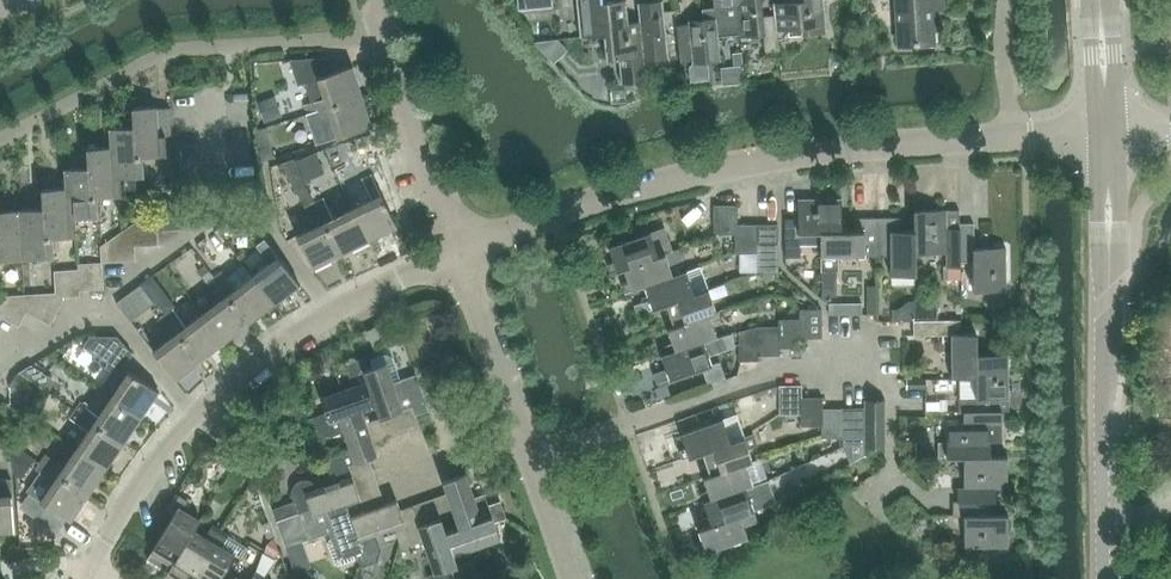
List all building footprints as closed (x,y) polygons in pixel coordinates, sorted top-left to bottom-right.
[(581,36),(605,34),(602,1),(602,0),(577,0),(581,36)] [(602,1),(605,34),(607,58),(620,56),(622,83),(634,82),(647,80),(645,59),(644,59),(641,21),(640,21),(628,22),(626,0),(609,0),(602,1)] [(663,0),(638,2),(640,21),(641,21),(644,59),(645,59),(669,57),(669,55),(680,53),(681,53),(678,27),(677,27),(677,24),(675,10),(664,11),(663,0)] [(714,5),(737,3),(741,33),(740,33),(740,36),(764,34),(766,51),(780,50),(778,30),(777,30),(776,15),(775,15),(763,16),(762,0),(714,0),(714,5)] [(774,2),(775,15),(776,15),(777,30),(778,30),(802,28),(802,34),(827,31),(824,0),(798,0),(774,2)] [(944,8),(944,0),(897,0),(899,44),(934,42),(932,8),(944,8)] [(689,22),(677,24),(677,27),(678,27),(681,53),(680,53),(681,60),(693,59),(693,63),(721,60),(719,36),(740,33),(741,33),(737,3),(714,5),(714,7),(702,8),(703,19),(689,20),(689,22)] [(326,57),(289,59),(298,84),(305,82),(312,102),(305,105),(308,114),(363,95),(354,65),(331,72),(326,57)] [(363,95),(308,114),(311,123),(318,143),(373,125),(363,95)] [(157,105),(133,107),(134,126),(135,150),(136,156),(144,156),(167,154),(167,150),(166,135),(172,135),(171,107),(157,108),(157,105)] [(134,126),(110,127),(111,146),(111,150),(113,177),(121,176),(145,175),(144,156),(136,156),(135,150),(134,126)] [(111,146),(88,147),(88,150),(89,166),(91,197),(99,196),(122,195),(121,176),(113,177),(111,150),(111,146)] [(294,159),(282,162),(297,195),(299,194),(304,206),(307,205),(307,206),(317,226),(297,235),(314,268),(342,254),(316,202),(314,203),(308,189),(294,159)] [(89,166),(65,168),(66,187),(68,217),(76,217),(100,215),(99,196),(91,197),(89,166)] [(373,198),(354,208),(370,240),(398,227),(372,174),(363,179),(373,198)] [(317,184),(308,189),(314,203),(316,202),(342,254),(370,240),(354,208),(334,217),(324,198),(317,184)] [(66,187),(43,188),(44,207),(46,238),(54,237),(77,236),(76,217),(68,217),(66,187)] [(169,199),(146,215),(158,231),(181,230),(181,216),(169,199)] [(800,233),(821,233),(821,232),(842,232),(842,231),(842,199),(798,200),(799,219),(786,219),(786,257),(800,257),(800,233)] [(736,205),(716,205),(714,205),(715,234),(736,233),(736,224),(736,205)] [(44,207),(20,209),(23,258),(55,256),(54,237),(46,238),(44,207)] [(23,258),(20,209),(0,210),(0,259),(23,258)] [(961,262),(960,228),(960,223),(960,210),(947,209),(914,209),(914,230),(915,253),(916,253),(946,253),(947,266),(960,266),(961,266),(961,262)] [(146,215),(123,231),(134,247),(158,246),(158,231),(146,215)] [(915,253),(914,230),(900,230),(900,217),(878,218),(878,256),(891,256),(891,275),(916,275),(916,253),(915,253)] [(836,256),(878,256),(878,218),(856,218),(856,231),(842,231),(842,232),(821,232),(821,233),(821,256),(821,273),(836,273),(836,256)] [(1007,290),(1006,247),(974,247),(974,223),(960,223),(960,228),(961,262),(961,266),(960,266),(960,291),(1007,290)] [(757,224),(736,224),(736,233),(736,253),(757,253),(758,253),(757,243),(758,243),(757,224)] [(614,262),(608,264),(611,273),(624,268),(666,252),(671,251),(662,228),(658,230),(651,232),(609,247),(614,262)] [(123,231),(100,246),(101,262),(102,263),(135,261),(134,247),(123,231)] [(253,275),(275,304),(301,284),(265,238),(257,244),(270,262),(253,275)] [(779,243),(758,243),(757,243),(758,253),(757,253),(757,272),(779,272),(779,243)] [(629,282),(622,284),(625,293),(646,286),(645,285),(674,276),(674,275),(670,264),(684,259),(680,247),(671,251),(666,252),(624,268),(629,282)] [(101,262),(78,264),(79,269),(81,290),(103,289),(102,263),(101,262)] [(650,299),(635,305),(638,314),(667,304),(667,303),(695,294),(695,293),(709,288),(701,266),(687,270),(674,275),(674,276),(645,285),(646,286),(650,299)] [(79,269),(54,271),(55,293),(57,292),(58,311),(65,297),(81,296),(81,290),(79,269)] [(275,304),(253,275),(236,288),(223,270),(215,276),(251,322),(275,304)] [(226,341),(251,322),(215,276),(208,282),(221,299),(204,312),(226,341)] [(141,285),(117,302),(131,321),(155,303),(141,285)] [(830,288),(831,300),(851,298),(850,286),(830,288)] [(672,317),(665,320),(668,328),(710,314),(717,312),(709,288),(695,293),(695,294),(667,303),(667,304),(672,317)] [(55,293),(25,295),(26,314),(50,326),(58,311),(57,292),(55,293)] [(0,296),(0,318),(19,328),(26,314),(25,295),(0,296)] [(863,302),(829,303),(829,315),(863,315),(863,302)] [(226,341),(204,312),(187,325),(174,308),(166,314),(202,360),(226,341)] [(822,309),(800,309),(800,319),(801,319),(801,338),(822,337),(822,309)] [(176,379),(202,360),(166,314),(158,320),(172,337),(154,351),(176,379)] [(673,342),(666,345),(669,352),(669,353),(704,341),(704,342),(718,337),(710,314),(668,328),(673,342)] [(800,319),(779,319),(779,326),(780,326),(780,347),(801,347),(801,338),(801,319),(800,319)] [(917,320),(914,320),(914,335),(952,334),(952,377),(960,377),(976,377),(977,377),(976,354),(977,354),(977,332),(961,333),(961,320),(917,320)] [(779,326),(758,326),(758,329),(759,355),(780,355),(780,347),(780,326),(779,326)] [(740,331),(739,361),(759,362),(758,329),(740,331)] [(667,369),(660,372),(663,381),(712,364),(708,353),(735,344),(731,332),(718,337),(704,342),(704,341),(669,353),(669,352),(662,355),(667,369)] [(91,336),(84,345),(109,362),(106,366),(115,373),(103,391),(112,396),(142,417),(160,391),(124,366),(133,353),(118,336),(91,336)] [(370,368),(364,370),(368,381),(376,403),(375,403),(380,418),(414,406),(416,413),(428,409),(416,375),(401,380),(394,357),(392,356),(389,354),(386,354),(367,360),(368,362),(370,368)] [(960,397),(959,397),(959,411),(964,411),(998,410),(1002,410),(1009,410),(1009,354),(977,354),(976,354),(977,377),(976,377),(960,377),(960,397)] [(352,386),(321,397),(327,413),(329,420),(340,416),(362,408),(363,408),(375,403),(376,403),(368,381),(364,370),(370,368),(368,362),(367,360),(366,357),(345,364),(352,386)] [(31,364),(19,372),(43,388),(50,377),(31,364)] [(18,371),(9,385),(41,406),(50,392),(18,371)] [(802,413),(802,397),(802,385),(780,385),(781,414),(802,413)] [(125,443),(142,417),(112,397),(112,396),(103,391),(91,408),(82,402),(76,410),(125,443)] [(823,425),(823,409),(823,397),(802,397),(802,413),(802,425),(823,425)] [(886,447),(886,428),(886,400),(864,400),(864,408),(865,428),(865,436),(865,447),(886,447)] [(327,413),(313,417),(319,435),(334,435),(345,431),(353,452),(356,462),(368,458),(379,454),(377,449),(368,423),(362,408),(340,416),(329,420),(327,413)] [(844,437),(844,408),(823,409),(823,425),(823,437),(844,437)] [(865,428),(864,408),(844,408),(844,437),(865,436),(865,428)] [(107,469),(125,443),(76,410),(71,418),(89,430),(77,448),(107,469)] [(964,424),(947,424),(947,457),(964,457),(964,456),(991,455),(991,446),(1002,446),(1002,424),(1002,410),(998,410),(964,411),(964,424)] [(687,448),(680,450),(683,459),(703,452),(703,451),(731,442),(731,441),(723,419),(682,433),(687,448)] [(708,466),(701,468),(704,477),(746,463),(753,460),(749,449),(758,445),(753,434),(731,441),(731,442),(703,451),(703,452),(708,466)] [(18,482),(37,452),(22,441),(16,450),(10,447),(7,452),(13,478),(18,482)] [(900,442),(899,442),(899,447),(900,449),(900,456),(901,456),(916,457),(916,449),(916,442),(900,442)] [(90,494),(107,469),(77,448),(65,466),(47,453),(41,461),(90,494)] [(294,501),(273,508),(277,520),(300,512),(312,509),(314,515),(325,511),(347,503),(361,498),(353,476),(349,465),(356,462),(352,451),(335,457),(327,455),(336,482),(319,488),(318,487),(316,484),(313,481),(309,480),(305,480),(301,481),(298,483),(295,486),(293,489),(292,493),(293,497),(294,501)] [(964,487),(958,487),(958,488),(958,501),(991,501),(996,501),(996,488),(1008,488),(1008,455),(991,455),(964,456),(964,457),(964,487)] [(72,521),(90,494),(41,461),(36,469),(41,472),(28,491),(72,521)] [(709,490),(702,493),(705,502),(754,485),(746,463),(704,477),(709,490)] [(466,473),(443,481),(460,527),(493,515),(495,522),(506,518),(501,501),(489,505),(485,493),(474,497),(466,473)] [(15,531),(12,478),(0,478),(0,532),(15,531)] [(710,515),(703,518),(706,526),(773,504),(765,481),(754,485),(705,502),(710,515)] [(154,547),(148,557),(168,570),(192,532),(192,533),(199,522),(181,512),(189,499),(177,492),(166,508),(175,514),(154,547)] [(362,512),(352,516),(364,549),(357,552),(363,568),(378,562),(381,550),(376,533),(391,527),(395,526),(406,522),(402,511),(398,500),(384,505),(362,512)] [(958,501),(953,501),(953,515),(965,515),(965,547),(1009,546),(1008,513),(992,513),(991,501),(958,501)] [(312,509),(300,512),(309,539),(332,531),(334,538),(330,539),(329,542),(336,563),(339,564),(356,559),(354,553),(357,552),(364,549),(352,516),(347,503),(325,511),(314,515),(312,509)] [(706,526),(699,528),(704,543),(697,545),(700,554),(749,537),(745,526),(758,521),(755,510),(706,526)] [(300,512),(277,520),(294,570),(295,572),(309,567),(301,542),(309,539),(300,512)] [(460,527),(447,531),(455,554),(501,538),(495,522),(493,515),(460,527)] [(395,526),(402,548),(425,541),(436,573),(428,576),(429,578),(454,578),(450,568),(458,565),(442,518),(408,529),(406,522),(395,526)] [(166,574),(174,578),(191,578),(222,529),(214,524),(204,540),(192,533),(192,532),(168,570),(166,574)] [(235,553),(241,557),(247,547),(229,536),(230,534),(222,529),(191,578),(220,578),(235,553)] [(265,575),(257,570),(251,578),(262,578),(265,575)]
